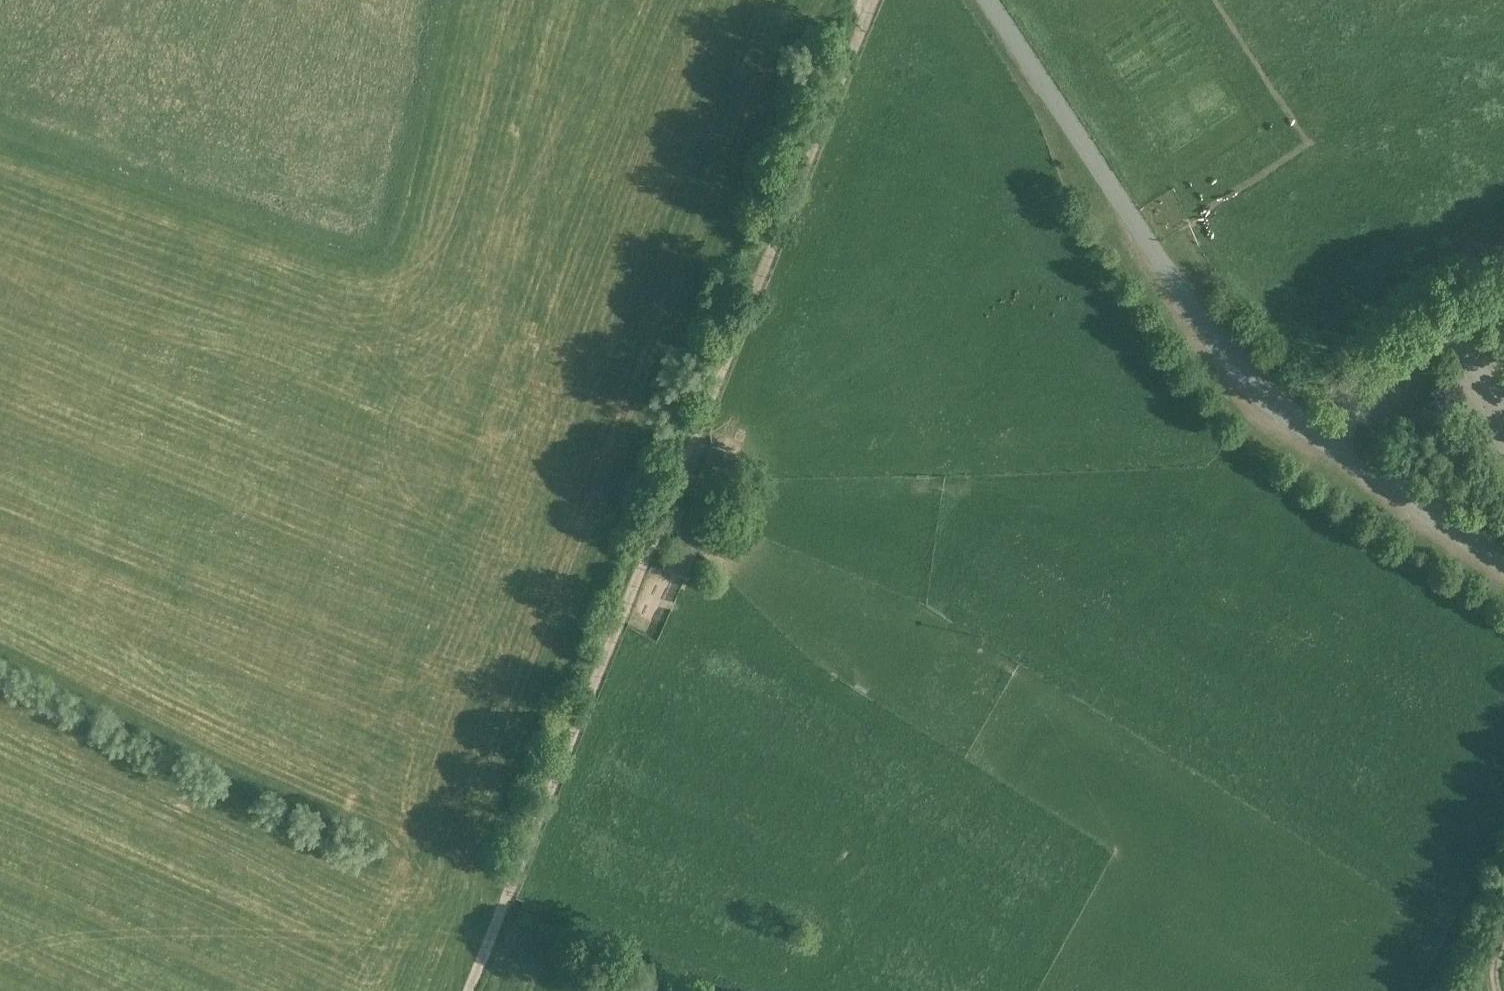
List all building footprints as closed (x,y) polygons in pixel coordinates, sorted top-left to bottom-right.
[(690,494),(686,493),(679,509),(688,513),(694,496),(690,494)]
